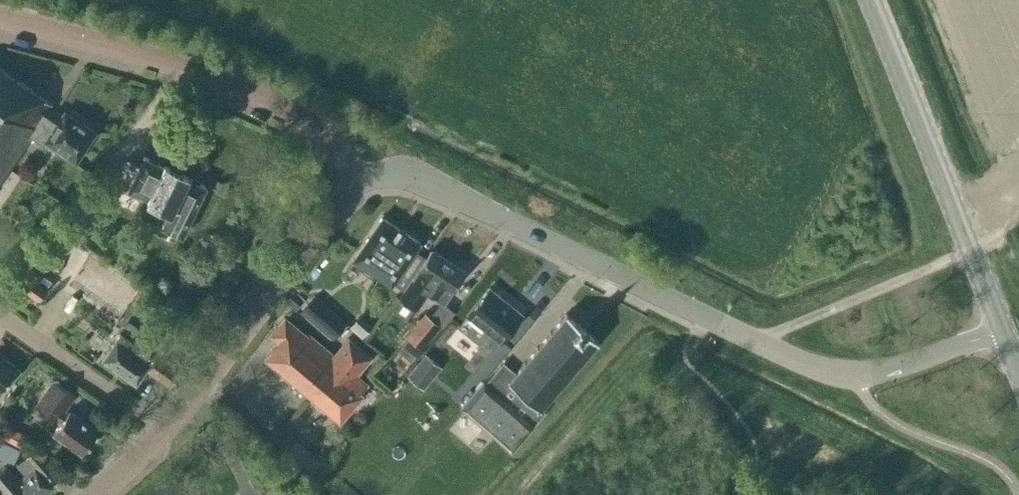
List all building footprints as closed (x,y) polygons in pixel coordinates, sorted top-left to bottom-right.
[(52,104),(0,70),(0,182),(31,135),(43,144),(45,142),(75,161),(95,132),(64,111),(61,114),(51,106),(52,104)] [(161,226),(181,236),(206,186),(187,177),(187,175),(164,164),(163,165),(144,156),(140,165),(126,158),(115,183),(147,198),(146,199),(169,210),(161,226)] [(139,202),(117,191),(112,202),(133,213),(139,202)] [(408,277),(423,255),(416,249),(420,242),(382,217),(362,247),(353,261),(391,287),(393,283),(401,287),(408,277)] [(464,272),(431,250),(410,281),(411,282),(400,300),(415,310),(427,292),(440,300),(444,303),(444,302),(464,272)] [(16,286),(37,301),(47,287),(46,286),(51,279),(44,275),(45,274),(31,264),(16,286)] [(522,314),(489,288),(466,316),(499,342),(522,314)] [(301,309),(333,337),(346,321),(314,294),(301,309)] [(444,303),(440,300),(428,315),(440,326),(441,327),(455,311),(444,302),(444,303)] [(405,335),(421,349),(440,326),(428,315),(424,312),(405,335)] [(350,325),(363,336),(372,324),(360,314),(350,325)] [(577,324),(566,314),(514,375),(502,364),(485,385),(483,383),(461,409),(511,453),(544,414),(539,409),(597,341),(586,331),(577,324)] [(332,357),(308,336),(306,337),(284,317),(269,335),(279,343),(266,357),(338,419),(366,386),(355,376),(369,359),(347,339),(332,357)] [(120,334),(101,360),(135,384),(146,370),(169,386),(181,369),(157,353),(153,358),(120,334)] [(405,375),(423,389),(441,367),(424,353),(405,375)] [(2,388),(9,379),(12,381),(20,369),(3,358),(1,361),(0,360),(0,387),(2,388)] [(53,434),(81,453),(97,431),(69,410),(66,414),(63,411),(75,395),(53,380),(35,406),(56,421),(60,423),(53,434)] [(2,423),(0,427),(0,437),(20,447),(26,434),(2,423)] [(4,492),(1,494),(42,494),(52,486),(47,480),(55,474),(34,449),(16,465),(24,475),(18,480),(6,465),(0,470),(0,488),(4,492)]
